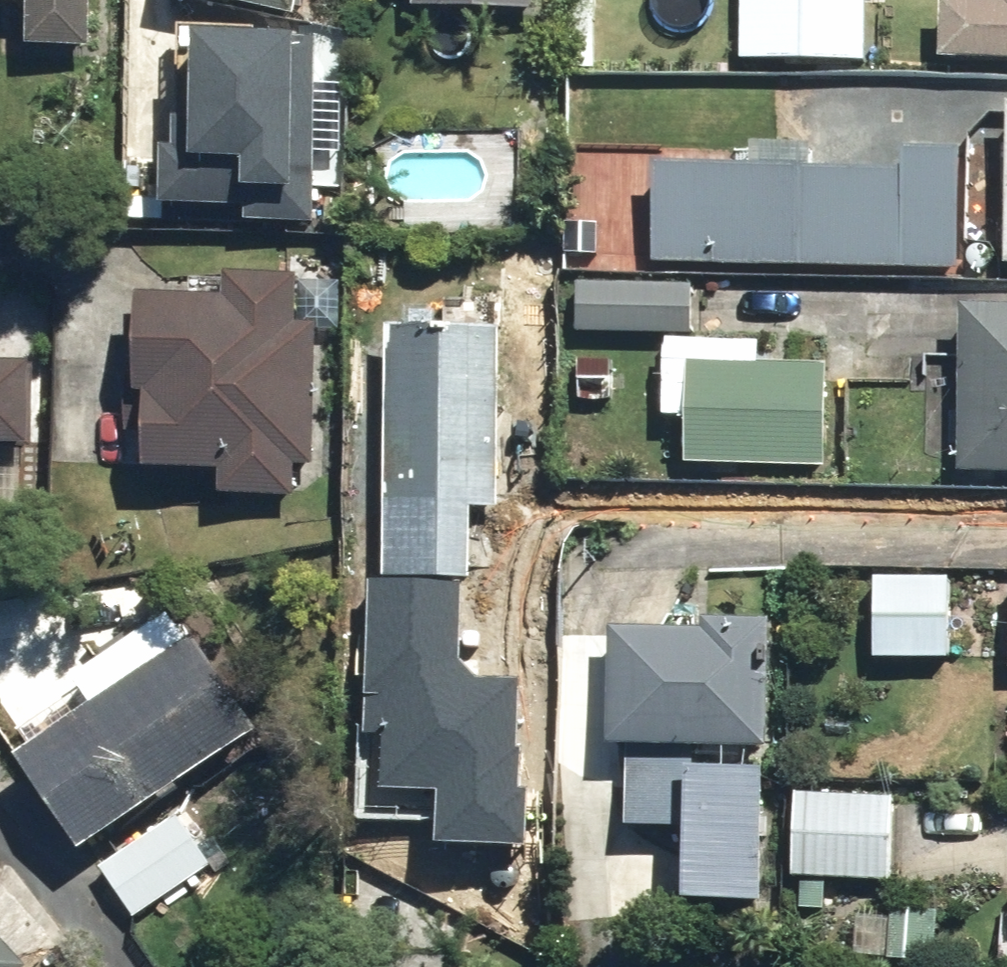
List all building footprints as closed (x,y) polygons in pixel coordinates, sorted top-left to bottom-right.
[(24,52),(89,53),(91,0),(25,0),(24,52)] [(298,18),(301,0),(209,0),(298,18)] [(540,0),(416,0),(416,9),(540,10),(540,0)] [(743,58),(866,60),(867,0),(743,0),(743,58)] [(941,57),(1006,60),(1006,0),(944,0),(941,57)] [(658,165),(655,262),(962,269),(965,146),(904,145),(903,170),(658,165)] [(693,334),(694,286),(578,283),(576,331),(693,334)] [(301,470),(297,296),(145,299),(149,473),(301,470)] [(964,303),(960,471),(1006,472),(1006,304),(964,303)] [(390,325),(386,577),(474,579),(475,508),(500,509),(503,327),(390,325)] [(687,463),(828,468),(831,364),(761,362),(761,341),(668,338),(666,416),(689,416),(687,463)] [(28,440),(28,364),(0,364),(0,440),(28,440)] [(548,565),(484,564),(484,622),(453,622),(453,659),(561,660),(562,571),(548,571),(548,565)] [(953,580),(878,576),(874,657),(949,660),(953,580)] [(693,826),(695,763),(695,745),(762,747),(766,616),(669,613),(669,634),(614,632),(610,744),(629,745),(626,824),(693,826)] [(15,743),(96,850),(256,730),(175,623),(15,743)] [(756,901),(761,765),(695,763),(693,826),(691,899),(756,901)] [(892,793),(797,788),(793,875),(888,880),(892,793)] [(921,807),(920,837),(992,841),(993,811),(921,807)] [(214,865),(185,818),(103,867),(132,914),(214,865)] [(939,913),(892,910),(889,961),(935,964),(939,913)] [(804,913),(802,951),(853,954),(855,916),(804,913)] [(17,965),(0,947),(0,966),(14,966),(17,965)]
